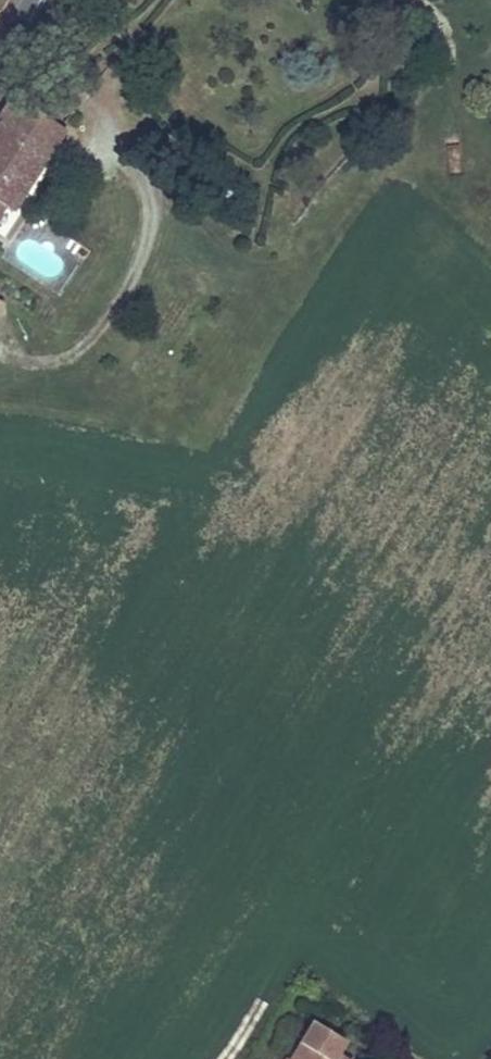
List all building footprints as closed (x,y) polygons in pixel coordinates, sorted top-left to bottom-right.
[(48,159),(65,131),(13,97),(0,117),(0,128),(48,159)] [(48,159),(0,128),(0,205),(13,213),(48,159)] [(337,1054),(345,1042),(315,1023),(292,1058),(346,1058),(337,1054)]
